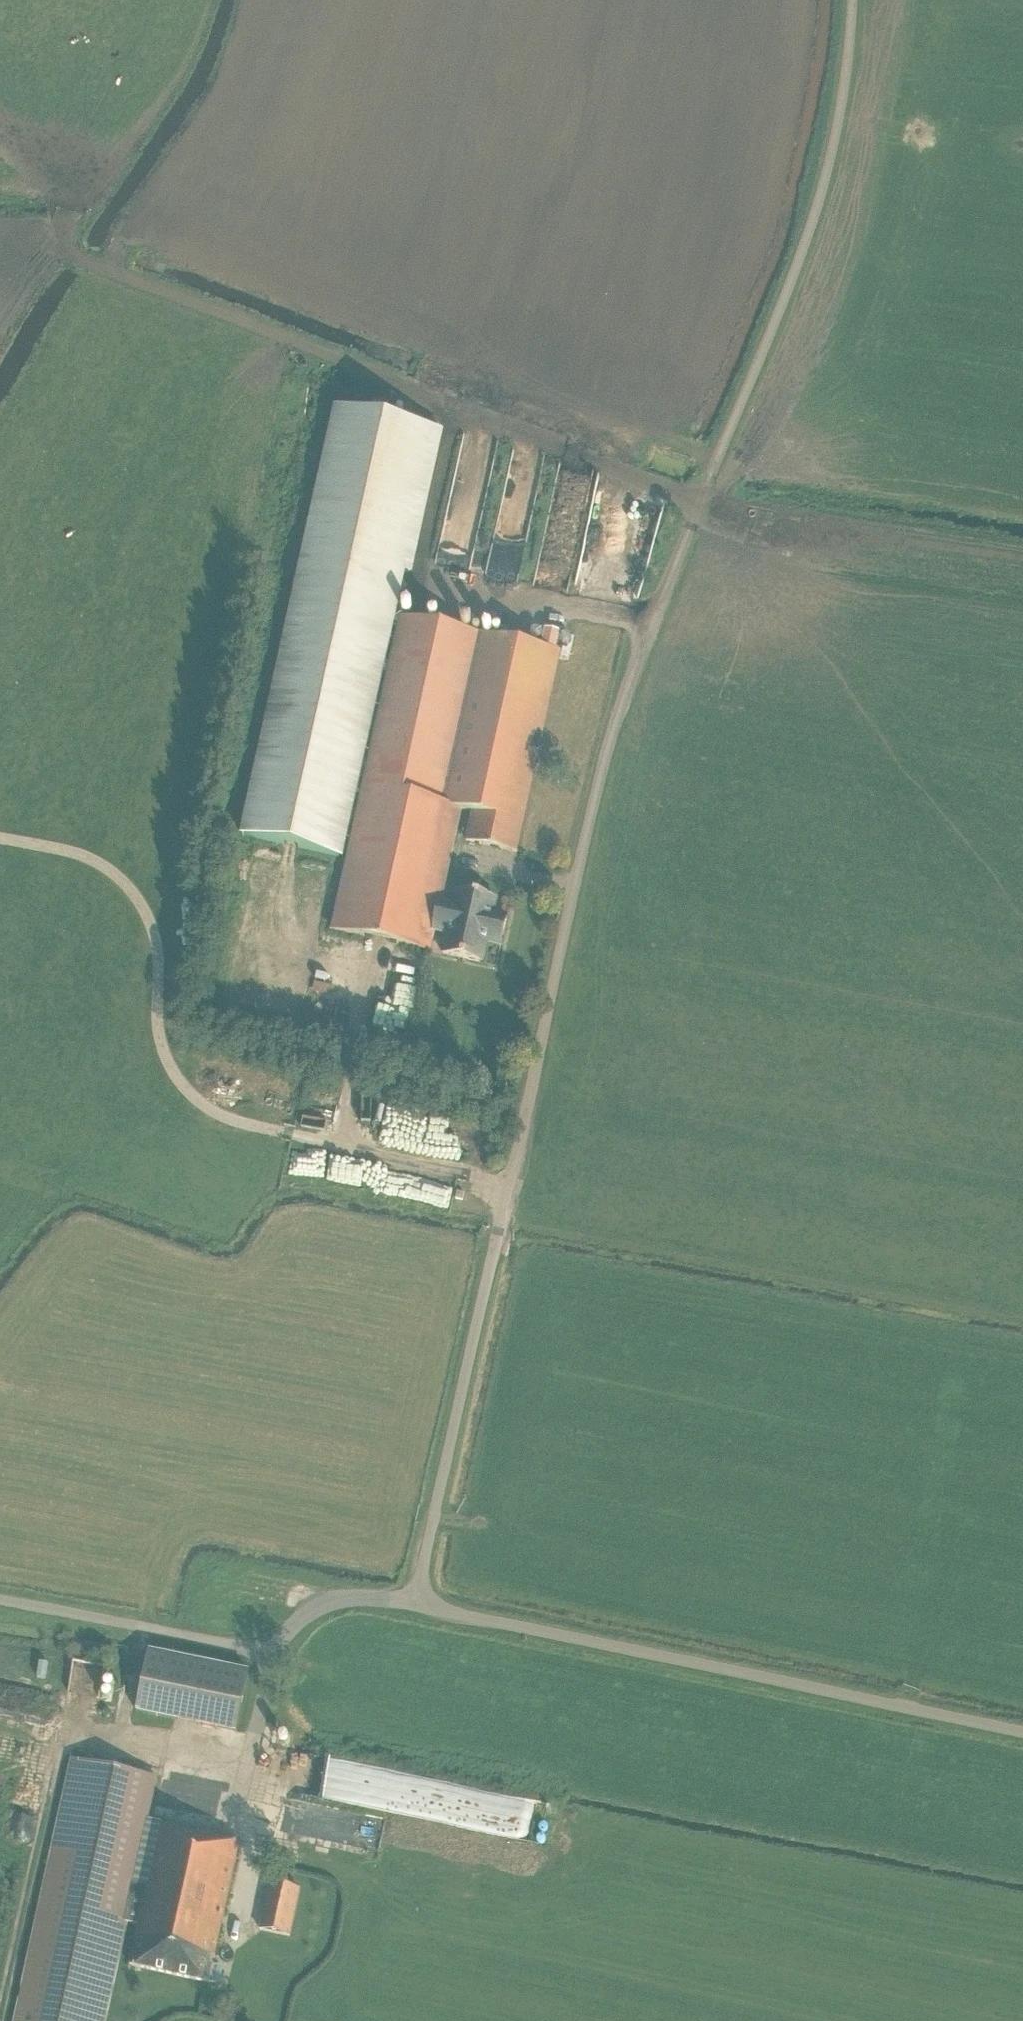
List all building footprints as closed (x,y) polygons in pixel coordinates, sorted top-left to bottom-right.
[(468,544),(495,412),(465,405),(437,538),(468,544)] [(243,836),(338,857),(401,572),(412,575),(444,431),(337,407),(243,836)] [(557,582),(588,475),(556,465),(525,573),(557,582)] [(507,574),(520,523),(493,516),(481,568),(507,574)] [(465,841),(516,852),(560,652),(399,617),(331,929),(429,951),(434,931),(447,934),(442,954),(482,962),(487,943),(500,946),(507,916),(493,913),(496,900),(456,891),(453,904),(441,902),(461,809),(472,811),(465,841)] [(386,991),(411,995),(412,985),(388,981),(386,991)] [(284,1028),(288,1018),(270,1012),(267,1021),(284,1028)] [(148,1650),(135,1712),(236,1733),(249,1671),(148,1650)] [(65,1658),(64,1671),(96,1674),(97,1660),(65,1658)] [(72,1760),(14,2020),(106,2020),(128,1922),(137,1924),(128,1964),(207,1982),(207,1980),(212,1981),(216,1965),(211,1964),(238,1843),(218,1839),(219,1835),(159,1822),(145,1886),(132,1883),(155,1778),(72,1760)] [(487,1789),(483,1827),(520,1832),(524,1794),(487,1789)] [(280,1801),(276,1824),(367,1839),(371,1815),(280,1801)] [(10,1808),(6,1828),(19,1831),(23,1811),(10,1808)] [(299,1889),(270,1884),(261,1929),(290,1934),(299,1889)]
